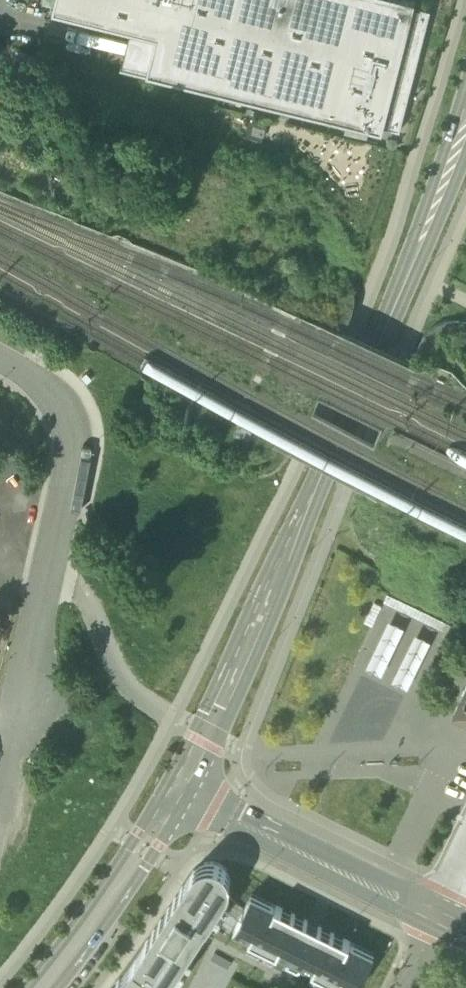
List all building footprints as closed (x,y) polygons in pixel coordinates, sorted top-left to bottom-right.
[(132,31),(158,37),(148,74),(383,134),(385,128),(390,129),(390,131),(401,133),(432,11),(421,8),(420,10),(415,8),(417,3),(407,0),(57,0),(54,11),(132,31)] [(122,67),(148,74),(158,37),(132,31),(122,67)] [(348,125),(345,135),(369,141),(371,131),(348,125)] [(0,453),(0,470),(5,477),(14,471),(1,453),(0,453)] [(394,596),(365,666),(415,686),(435,638),(413,629),(418,617),(435,624),(439,614),(394,596)] [(464,691),(465,692),(464,694),(457,709),(457,710),(458,710),(457,711),(465,715),(465,688),(464,691)] [(147,944),(135,963),(168,986),(173,979),(191,952),(190,952),(209,923),(210,923),(227,897),(227,896),(231,889),(233,883),(231,875),(228,869),(223,864),(214,862),(208,862),(201,865),(195,871),(184,888),(190,892),(154,946),(148,942),(147,944)] [(184,888),(148,942),(154,946),(190,892),(184,888)] [(253,893),(236,930),(251,937),(251,938),(279,952),(279,951),(290,956),(289,960),(302,966),(303,963),(314,968),(314,969),(342,983),(343,982),(355,987),(359,987),(376,953),(352,942),(352,941),(345,938),(342,945),(281,915),(284,908),(278,905),(277,905),(253,893)] [(345,938),(284,908),(281,915),(342,945),(345,938)] [(168,986),(135,963),(122,980),(121,980),(120,981),(126,986),(124,987),(166,987),(168,986)]
